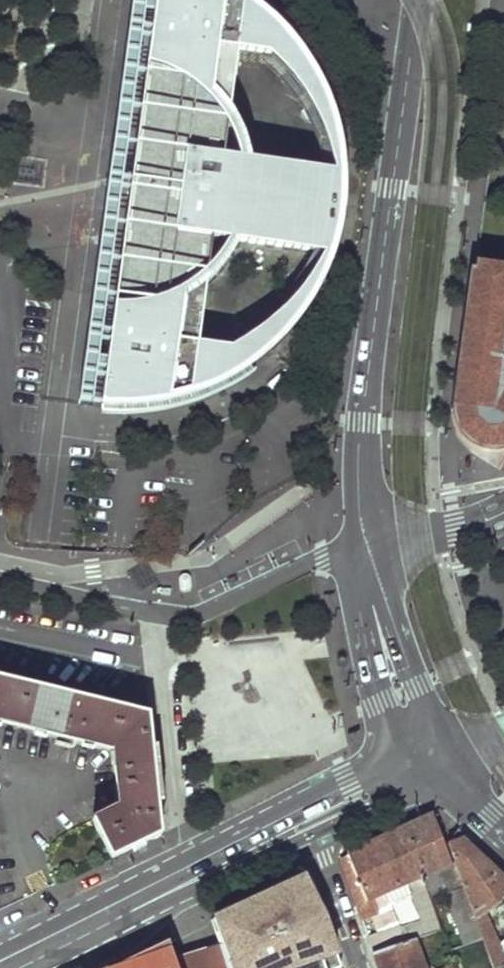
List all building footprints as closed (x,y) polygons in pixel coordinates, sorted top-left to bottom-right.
[(100,408),(131,409),(159,406),(187,399),(214,389),(240,375),(262,359),(268,353),(233,348),(198,344),(206,284),(213,278),(226,262),(230,256),(236,246),(239,242),(324,253),(330,231),(334,210),(335,191),(335,171),(250,160),(249,153),(244,137),(237,123),(229,110),(237,50),(271,55),(307,60),(303,53),(285,31),(271,17),(265,12),(250,0),(249,0),(155,0),(100,408)] [(307,60),(271,55),(298,87),(310,107),(320,125),(335,171),(335,191),(334,210),(330,231),(324,253),(307,282),(286,309),(265,327),(233,348),(268,353),(283,340),(300,319),(316,295),(329,269),(338,242),(343,211),(345,187),(343,157),(338,129),(329,100),(318,77),(307,60)] [(475,262),(456,404),(461,405),(462,422),(469,434),(481,440),(495,444),(503,439),(503,266),(475,262)] [(111,749),(121,805),(93,817),(111,857),(164,833),(155,774),(145,714),(0,677),(0,721),(111,749)] [(405,829),(431,900),(445,894),(463,946),(450,950),(456,967),(457,967),(493,967),(455,859),(451,861),(434,815),(419,822),(405,829)] [(340,859),(361,918),(377,913),(371,897),(383,892),(387,903),(410,893),(415,908),(431,901),(431,900),(405,829),(372,844),(340,859)] [(455,859),(493,967),(502,967),(503,967),(503,941),(488,907),(498,904),(503,897),(503,877),(488,862),(462,838),(449,842),(455,859)] [(211,915),(229,967),(235,967),(276,951),(283,967),(287,967),(301,963),(334,949),(304,877),(253,898),(211,915)] [(367,937),(373,953),(415,939),(442,930),(439,921),(424,926),(421,918),(367,937)] [(415,939),(373,953),(379,967),(425,967),(415,939)] [(166,941),(118,967),(173,967),(171,960),(166,941)] [(171,960),(173,967),(229,967),(219,944),(171,960)]
